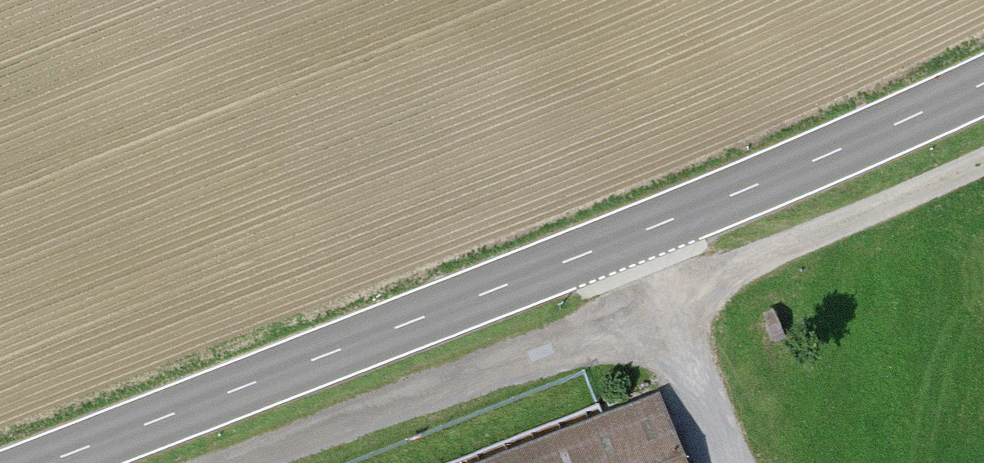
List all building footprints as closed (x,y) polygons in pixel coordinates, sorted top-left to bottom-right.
[(653,404),(494,462),(675,462),(653,404)]
